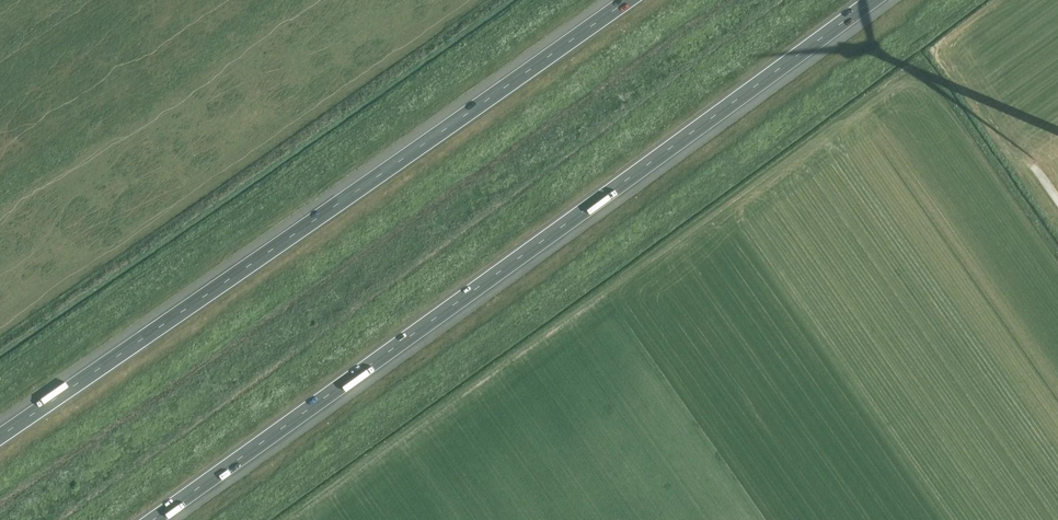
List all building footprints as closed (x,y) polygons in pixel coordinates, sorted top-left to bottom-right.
[(621,8),(624,13),(640,4),(638,0),(634,0),(621,8)] [(609,24),(624,15),(621,10),(606,19),(609,24)]
